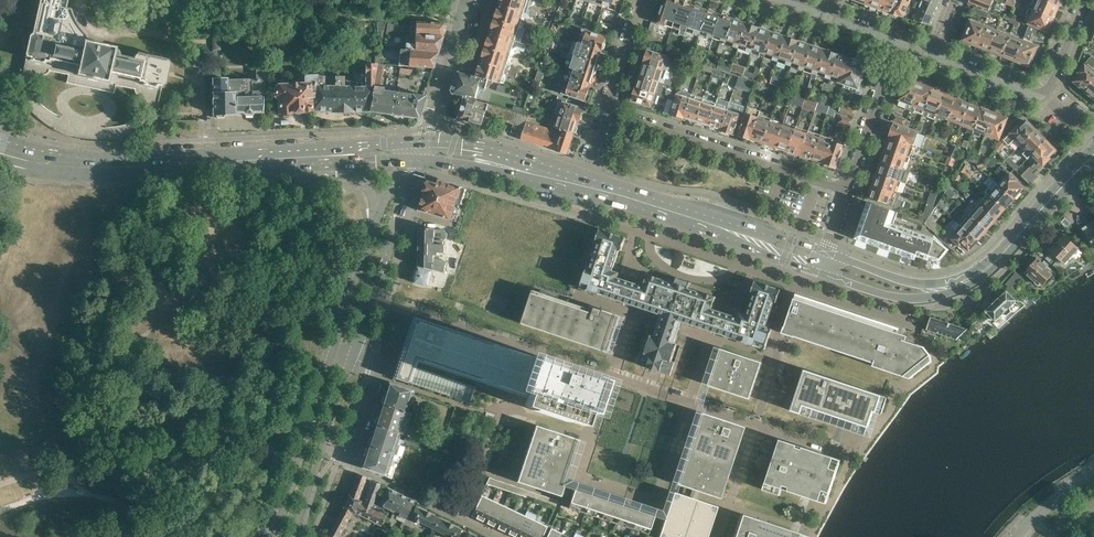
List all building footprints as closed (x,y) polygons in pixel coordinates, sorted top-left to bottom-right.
[(138,95),(138,96),(142,100),(143,101),(144,103),(145,106),(145,109),(145,110),(144,113),(143,114),(142,117),(140,119),(138,120),(135,121),(130,123),(121,125),(117,126),(107,126),(107,128),(103,127),(104,139),(107,139),(108,140),(115,139),(121,138),(127,136),(133,134),(144,129),(148,126),(154,122),(159,98),(162,85),(163,85),(164,85),(165,84),(165,83),(170,63),(169,62),(169,61),(168,61),(167,61),(168,59),(137,53),(137,54),(136,54),(134,55),(133,59),(119,56),(118,51),(116,50),(115,49),(115,48),(85,41),(86,37),(85,36),(83,33),(82,33),(79,29),(80,29),(77,26),(75,23),(74,21),(75,21),(73,18),(72,18),(71,13),(70,9),(64,8),(66,0),(39,0),(32,33),(31,33),(30,34),(29,35),(25,54),(25,55),(25,56),(26,57),(25,58),(18,92),(17,92),(17,93),(18,94),(23,101),(28,108),(30,111),(32,113),(37,117),(51,128),(52,126),(55,128),(60,118),(57,116),(57,115),(53,113),(49,111),(45,107),(41,105),(37,102),(36,100),(34,98),(31,95),(30,93),(30,91),(29,90),(29,88),(29,87),(30,84),(31,82),(34,79),(36,78),(38,77),(42,76),(42,74),(46,74),(48,72),(48,70),(67,75),(65,82),(113,93),(115,85),(134,89),(134,91),(135,93),(136,94),(138,95)] [(500,5),(524,13),(536,17),(538,12),(529,8),(531,0),(501,0),(500,5)] [(604,1),(603,5),(608,6),(608,9),(616,11),(620,12),(622,6),(618,5),(619,0),(605,0),(604,1)] [(659,18),(658,22),(660,23),(660,24),(665,25),(672,28),(681,2),(679,1),(679,0),(665,0),(664,2),(663,2),(662,7),(663,8),(659,18)] [(866,4),(871,6),(872,8),(876,9),(878,8),(882,0),(868,0),(866,4)] [(878,8),(884,11),(884,12),(889,13),(890,13),(896,0),(882,0),(878,8)] [(890,13),(899,16),(899,15),(903,17),(904,15),(909,4),(911,0),(896,0),(890,13)] [(918,8),(935,15),(939,5),(926,0),(912,0),(916,2),(914,7),(918,8)] [(968,4),(974,6),(989,12),(990,12),(994,14),(999,0),(998,0),(970,0),(968,4)] [(1033,9),(1054,18),(1059,7),(1043,0),(1033,0),(1033,2),(1035,3),(1033,9)] [(681,2),(672,28),(681,30),(681,28),(686,30),(687,30),(688,27),(687,27),(694,6),(688,4),(687,2),(684,1),(681,2)] [(687,30),(686,30),(685,32),(694,35),(695,32),(699,34),(700,34),(701,31),(700,31),(707,10),(701,8),(702,6),(695,4),(695,6),(694,6),(687,27),(688,27),(687,30)] [(911,19),(914,20),(931,25),(935,15),(918,8),(914,7),(909,4),(905,13),(912,15),(911,19)] [(495,18),(495,19),(522,28),(525,18),(534,21),(536,17),(524,13),(500,5),(498,10),(497,10),(496,12),(495,12),(494,16),(495,18)] [(989,12),(974,6),(972,12),(988,18),(990,12),(989,12)] [(1030,15),(1028,20),(1027,22),(1047,30),(1052,18),(1053,19),(1054,18),(1033,9),(1030,8),(1027,14),(1030,15)] [(700,34),(699,34),(699,36),(707,39),(708,37),(713,39),(713,38),(714,36),(721,15),(714,13),(715,11),(709,9),(708,11),(707,10),(700,31),(701,31),(700,34)] [(714,36),(713,38),(721,41),(717,52),(722,53),(725,44),(734,19),(728,17),(727,14),(723,13),(721,15),(714,36)] [(734,19),(725,44),(733,47),(739,48),(740,45),(739,45),(746,23),(740,21),(740,19),(736,17),(734,19)] [(492,28),(490,33),(527,45),(529,40),(519,37),(522,28),(495,19),(495,20),(494,20),(493,21),(492,21),(491,25),(492,27),(492,28)] [(584,19),(582,24),(584,25),(592,28),(593,22),(584,19)] [(971,44),(976,46),(985,24),(986,22),(980,19),(979,22),(971,19),(963,39),(972,43),(971,44)] [(409,34),(415,34),(443,36),(446,27),(444,23),(416,22),(410,22),(409,34)] [(606,37),(594,33),(595,29),(592,28),(584,25),(582,24),(575,22),(572,32),(581,35),(578,43),(602,50),(602,49),(605,48),(606,45),(605,42),(606,37)] [(740,45),(739,48),(746,51),(747,51),(751,53),(752,49),(759,27),(754,25),(753,23),(749,22),(747,23),(746,23),(739,45),(740,45)] [(985,24),(976,46),(989,51),(998,29),(999,26),(993,24),(992,27),(985,24)] [(752,49),(751,53),(750,55),(759,58),(759,56),(765,57),(766,54),(765,54),(772,32),(767,30),(766,28),(762,26),(760,28),(759,27),(752,49)] [(998,29),(989,51),(1002,56),(1010,34),(1004,32),(1005,29),(999,26),(998,29)] [(211,27),(212,50),(221,49),(220,27),(211,27)] [(766,54),(765,57),(772,60),(778,62),(779,59),(778,58),(786,36),(785,37),(779,35),(779,32),(775,31),(773,32),(772,32),(765,54),(766,54)] [(1010,34),(1002,56),(1015,61),(1023,40),(1017,37),(1018,34),(1012,31),(1010,34)] [(486,47),(513,56),(516,49),(524,53),(527,45),(490,33),(488,39),(488,38),(487,40),(486,40),(485,44),(485,45),(486,46),(485,47),(486,47)] [(405,43),(405,51),(437,53),(442,37),(443,37),(443,36),(415,34),(415,44),(414,44),(405,43)] [(779,59),(778,62),(786,64),(785,64),(791,66),(792,63),(799,41),(793,39),(793,36),(789,35),(787,36),(786,36),(778,58),(779,59)] [(1023,40),(1015,61),(1020,63),(1021,62),(1029,65),(1037,45),(1030,42),(1031,39),(1025,37),(1024,40),(1023,40)] [(268,48),(268,40),(260,40),(260,48),(268,48)] [(792,63),(791,66),(799,69),(804,71),(804,70),(805,67),(812,46),(806,44),(806,41),(802,40),(800,41),(799,41),(792,63)] [(563,45),(550,41),(548,46),(561,51),(563,45)] [(569,54),(574,55),(597,62),(597,61),(600,61),(601,57),(600,54),(601,50),(602,50),(578,43),(573,41),(569,54)] [(805,67),(804,70),(812,73),(817,75),(818,75),(818,72),(825,50),(819,48),(819,46),(814,44),(812,46),(805,67)] [(483,56),(481,61),(505,69),(518,73),(519,68),(510,65),(513,56),(486,47),(485,48),(483,49),(482,54),(483,55),(483,56)] [(818,72),(818,75),(825,78),(830,79),(831,79),(832,76),(831,76),(838,54),(833,52),(832,50),(828,48),(826,50),(825,50),(818,72)] [(399,66),(408,66),(429,68),(433,69),(433,68),(433,67),(436,59),(436,58),(437,53),(405,51),(397,50),(396,58),(399,58),(399,66)] [(645,62),(644,63),(668,71),(672,59),(648,51),(647,56),(644,57),(643,60),(645,62)] [(832,76),(831,79),(837,82),(837,83),(843,85),(851,59),(846,57),(845,55),(842,53),(839,55),(838,54),(831,76),(832,76)] [(574,55),(570,68),(593,75),(593,74),(596,73),(597,69),(595,67),(597,62),(574,55)] [(1085,91),(1093,80),(1093,59),(1092,57),(1084,66),(1085,67),(1079,73),(1081,74),(1074,82),(1085,91)] [(851,59),(843,85),(852,88),(851,92),(862,95),(863,90),(858,88),(861,79),(862,80),(867,64),(859,61),(859,59),(854,58),(852,59),(851,59)] [(477,68),(476,72),(476,74),(477,74),(476,76),(488,80),(504,84),(507,75),(516,78),(518,73),(505,69),(481,61),(479,67),(477,68)] [(641,76),(660,82),(664,83),(671,85),(672,81),(666,78),(668,71),(644,63),(644,64),(642,65),(641,69),(642,71),(641,76)] [(731,68),(718,63),(717,68),(730,72),(730,71),(731,68)] [(744,75),(746,67),(733,63),(731,68),(730,71),(744,75)] [(354,81),(354,86),(353,111),(363,111),(363,112),(369,112),(372,89),(373,89),(373,86),(377,64),(365,64),(365,81),(354,81)] [(699,70),(711,74),(713,69),(701,65),(699,70)] [(213,79),(212,79),(214,114),(215,114),(216,116),(216,118),(224,117),(224,116),(225,114),(235,114),(235,113),(243,113),(245,115),(253,115),(254,113),(263,113),(264,96),(263,96),(266,67),(263,67),(258,68),(255,68),(256,79),(251,79),(251,82),(251,91),(252,91),(252,96),(250,96),(249,79),(228,79),(228,78),(220,78),(220,68),(215,68),(215,69),(213,69),(213,79)] [(752,78),(757,79),(760,69),(756,67),(752,78)] [(570,68),(568,75),(568,76),(565,75),(565,74),(564,73),(563,72),(562,71),(561,71),(560,71),(558,72),(557,72),(556,73),(556,74),(556,75),(555,77),(563,80),(570,82),(589,88),(590,87),(589,87),(590,83),(593,82),(594,77),(593,75),(570,68)] [(452,91),(454,94),(464,97),(464,96),(467,97),(468,95),(470,96),(470,97),(472,97),(477,98),(477,95),(482,97),(483,92),(484,88),(486,88),(488,80),(476,76),(470,74),(460,72),(456,84),(454,85),(452,91)] [(273,80),(274,85),(277,85),(274,89),(275,96),(278,99),(278,103),(278,109),(279,109),(279,113),(280,113),(283,116),(282,117),(283,117),(284,116),(289,116),(289,117),(290,116),(289,116),(292,113),(293,113),(297,113),(310,112),(310,110),(313,110),(313,107),(317,76),(318,76),(318,74),(304,75),(304,82),(278,83),(276,80),(273,80)] [(313,107),(313,110),(332,111),(332,87),(335,87),(335,85),(334,85),(325,85),(325,76),(318,76),(317,76),(313,107)] [(332,87),(332,111),(353,112),(353,111),(354,86),(344,85),(344,76),(335,76),(334,85),(335,85),(335,87),(332,87)] [(637,86),(636,87),(661,96),(664,88),(661,87),(663,83),(660,82),(641,76),(639,80),(637,81),(636,85),(637,86)] [(751,81),(738,77),(735,85),(748,89),(751,81)] [(785,81),(773,77),(770,84),(783,88),(785,81)] [(815,79),(811,78),(807,89),(812,91),(815,79)] [(908,79),(899,101),(898,105),(905,108),(910,110),(920,84),(908,79)] [(559,92),(560,92),(566,95),(585,101),(587,95),(590,94),(591,91),(589,89),(589,88),(570,82),(563,80),(559,91),(559,92)] [(1085,91),(1093,99),(1093,80),(1085,91)] [(792,83),(785,81),(783,88),(790,90),(792,83)] [(682,82),(679,89),(678,89),(671,112),(676,114),(677,117),(680,118),(683,117),(684,117),(690,97),(691,94),(683,91),(686,83),(682,82)] [(920,84),(910,110),(914,112),(923,115),(933,89),(920,84)] [(371,94),(369,112),(395,115),(398,98),(385,96),(385,92),(383,92),(383,87),(373,86),(373,89),(372,89),(371,94)] [(660,95),(636,87),(636,88),(634,89),(632,93),(634,95),(632,100),(651,107),(652,104),(653,105),(654,103),(657,104),(660,95)] [(933,89),(923,115),(935,119),(937,116),(936,116),(945,95),(933,90),(933,89)] [(715,105),(709,124),(711,127),(714,128),(716,127),(721,128),(721,129),(727,109),(733,93),(726,91),(722,104),(716,102),(715,105)] [(527,102),(532,104),(535,94),(531,92),(527,102)] [(398,98),(395,115),(418,119),(425,96),(421,95),(411,93),(410,100),(398,98)] [(690,97),(684,117),(684,116),(689,118),(690,120),(693,121),(695,120),(697,120),(704,98),(691,94),(690,97)] [(800,98),(792,95),(790,101),(798,104),(800,98)] [(936,116),(937,116),(948,120),(957,99),(945,95),(936,116)] [(465,98),(459,120),(483,125),(486,116),(513,124),(511,131),(517,133),(516,136),(521,138),(521,139),(528,118),(529,115),(524,114),(517,112),(489,104),(467,97),(464,96),(464,97),(465,98)] [(581,114),(583,108),(568,103),(569,100),(559,96),(558,101),(554,113),(579,121),(581,119),(582,116),(581,114)] [(704,98),(697,120),(698,121),(699,123),(701,124),(704,123),(709,124),(715,105),(712,104),(713,101),(704,98)] [(957,99),(948,120),(961,125),(969,104),(957,99)] [(727,109),(721,129),(722,130),(723,131),(727,133),(729,132),(734,133),(742,107),(730,103),(727,109)] [(857,109),(841,104),(839,112),(854,117),(857,109)] [(969,104),(961,125),(968,128),(966,131),(972,134),(973,130),(981,109),(969,104)] [(981,109),(973,130),(972,134),(980,137),(981,133),(986,135),(994,113),(982,108),(981,109)] [(744,115),(738,135),(751,139),(758,117),(744,112),(743,115),(744,115)] [(554,113),(550,126),(574,134),(574,133),(576,132),(577,128),(576,126),(578,121),(579,122),(579,121),(554,113)] [(994,113),(986,135),(1000,141),(1006,125),(1004,125),(1007,118),(994,113)] [(853,120),(840,115),(838,122),(847,125),(848,125),(851,126),(853,120)] [(892,121),(904,125),(905,124),(907,120),(907,119),(906,119),(894,115),(892,121)] [(758,117),(751,139),(763,143),(770,121),(758,117)] [(528,118),(521,139),(567,154),(574,134),(550,126),(528,118)] [(782,125),(775,147),(788,151),(795,129),(788,126),(790,120),(785,118),(783,125),(782,125)] [(770,121),(763,143),(775,147),(782,125),(770,121)] [(1009,133),(1002,139),(1006,144),(1008,147),(1016,139),(1021,145),(1036,130),(1027,121),(1020,127),(1018,126),(1017,127),(1012,132),(1011,131),(1009,133)] [(894,124),(890,136),(914,145),(918,133),(918,132),(906,127),(905,128),(894,124)] [(795,129),(788,151),(800,155),(807,133),(795,129)] [(1036,130),(1021,145),(1027,151),(1022,156),(1027,160),(1031,156),(1031,155),(1046,140),(1036,130)] [(807,133),(800,155),(812,158),(819,137),(807,133)] [(890,136),(885,148),(910,157),(914,145),(890,136)] [(819,137),(812,158),(824,162),(832,141),(819,137)] [(1000,141),(997,144),(1002,149),(1006,144),(1002,139),(1001,139),(1000,141)] [(1030,168),(1022,176),(1031,184),(1039,176),(1036,173),(1043,167),(1045,165),(1044,164),(1050,158),(1048,157),(1055,150),(1046,140),(1031,155),(1031,156),(1036,162),(1030,168)] [(832,141),(824,162),(837,167),(843,149),(840,148),(841,144),(832,141)] [(956,146),(950,157),(955,159),(961,148),(956,146)] [(885,148),(881,160),(906,169),(910,157),(885,148)] [(1002,149),(999,152),(1006,159),(1009,156),(1002,149)] [(968,154),(967,160),(975,163),(977,157),(968,154)] [(955,159),(950,157),(948,157),(946,164),(953,166),(955,159)] [(1019,167),(1009,157),(1006,160),(1016,170),(1019,167)] [(881,160),(877,172),(901,181),(906,169),(881,160)] [(968,165),(963,162),(958,170),(962,173),(968,165)] [(997,183),(999,184),(1014,198),(1015,196),(1023,188),(1015,181),(1017,180),(1015,178),(1016,177),(1009,172),(1001,165),(995,172),(1002,178),(997,183)] [(873,184),(895,192),(897,193),(901,181),(877,172),(873,184)] [(953,181),(957,184),(962,176),(958,173),(953,181)] [(421,211),(431,214),(452,220),(457,203),(462,205),(467,190),(466,190),(467,189),(462,187),(462,186),(461,186),(461,187),(441,181),(440,180),(439,184),(430,181),(430,182),(427,183),(426,182),(423,190),(425,191),(426,193),(424,198),(420,201),(422,204),(420,210),(421,211)] [(985,191),(989,195),(1005,209),(1014,198),(999,184),(997,183),(992,189),(989,186),(985,191)] [(873,184),(868,197),(893,206),(898,194),(895,193),(895,192),(873,184)] [(955,192),(949,186),(944,191),(951,197),(955,192)] [(933,206),(937,194),(930,192),(926,204),(933,206)] [(898,194),(893,206),(900,208),(901,206),(904,196),(898,194)] [(976,201),(980,205),(996,219),(1005,209),(989,195),(988,194),(983,199),(980,197),(976,201)] [(965,210),(971,216),(987,229),(996,219),(980,205),(974,199),(965,210)] [(952,210),(941,200),(938,205),(948,214),(952,210)] [(868,202),(864,212),(855,238),(915,259),(916,256),(927,260),(928,256),(940,260),(949,249),(935,238),(894,224),(898,212),(868,202)] [(1084,202),(1079,206),(1088,220),(1093,217),(1084,202)] [(924,214),(923,217),(927,220),(936,207),(927,204),(923,214),(924,214)] [(961,225),(962,226),(978,240),(987,229),(971,216),(967,212),(962,217),(965,220),(961,225)] [(924,222),(903,214),(902,219),(923,226),(924,222)] [(931,215),(927,220),(925,223),(937,233),(942,227),(933,220),(935,218),(931,215)] [(1071,223),(1065,217),(1060,222),(1066,228),(1071,223)] [(948,235),(951,239),(953,240),(954,239),(960,245),(961,243),(969,250),(978,240),(962,226),(954,219),(943,232),(947,236),(948,235)] [(420,228),(419,261),(418,266),(433,270),(433,269),(444,272),(446,266),(447,261),(435,258),(435,255),(439,255),(439,252),(446,252),(446,244),(444,244),(444,241),(447,237),(448,233),(444,229),(420,228)] [(600,230),(596,242),(598,243),(590,268),(587,267),(581,288),(661,314),(653,336),(650,335),(645,352),(642,351),(637,364),(670,375),(674,362),(671,361),(677,344),(674,343),(681,321),(765,349),(772,329),(766,326),(774,302),(776,302),(781,289),(756,281),(755,281),(751,293),(752,293),(752,294),(754,295),(747,315),(739,313),(738,318),(712,309),(716,298),(717,298),(717,297),(716,297),(716,296),(715,296),(705,293),(705,292),(704,292),(703,292),(689,288),(690,287),(688,287),(688,288),(684,286),(684,287),(680,285),(681,285),(677,284),(677,283),(675,282),(675,283),(661,279),(662,278),(660,277),(660,278),(650,275),(650,274),(649,273),(649,274),(648,274),(647,275),(648,275),(645,286),(618,277),(620,272),(613,270),(620,250),(621,250),(622,250),(626,238),(626,237),(601,229),(600,230)] [(1046,251),(1053,257),(1049,261),(1053,265),(1059,258),(1061,260),(1060,261),(1065,264),(1073,255),(1075,256),(1077,255),(1079,253),(1080,251),(1079,249),(1079,248),(1065,235),(1055,245),(1053,243),(1046,251)] [(1025,272),(1026,273),(1038,284),(1040,282),(1043,285),(1045,284),(1051,276),(1052,275),(1049,272),(1051,270),(1038,258),(1033,263),(1031,260),(1027,264),(1030,267),(1025,272)] [(414,283),(415,283),(426,286),(426,285),(430,286),(432,278),(445,282),(445,281),(451,283),(456,269),(446,266),(444,272),(433,269),(433,270),(418,266),(415,271),(414,277),(414,283)] [(1023,277),(1016,271),(1005,284),(1012,290),(1023,277)] [(541,292),(533,290),(522,323),(608,352),(620,316),(620,315),(602,310),(590,306),(589,309),(549,295),(550,293),(542,290),(541,292)] [(1007,291),(986,311),(995,320),(1002,313),(1008,314),(1011,312),(1011,305),(1016,300),(1007,291)] [(897,333),(898,329),(796,295),(785,327),(784,327),(782,333),(794,337),(795,336),(874,363),(873,366),(910,378),(932,361),(931,355),(924,347),(906,341),(908,336),(897,333)] [(427,322),(412,317),(393,376),(392,378),(407,383),(412,368),(416,356),(424,358),(423,361),(528,395),(524,406),(584,426),(588,412),(594,414),(605,380),(594,376),(593,378),(585,375),(585,374),(540,359),(537,359),(435,324),(427,322)] [(957,339),(967,329),(931,318),(927,328),(957,339)] [(968,330),(971,333),(972,334),(977,329),(973,325),(968,330)] [(934,335),(924,331),(923,336),(933,339),(934,335)] [(708,385),(709,385),(749,399),(750,398),(762,362),(761,362),(721,348),(720,349),(708,385)] [(887,397),(804,369),(791,411),(801,414),(803,406),(821,411),(855,422),(852,430),(865,435),(868,427),(873,412),(882,414),(887,397)] [(413,392),(389,384),(385,395),(382,397),(381,401),(382,405),(382,406),(410,415),(413,413),(415,406),(413,404),(414,398),(412,397),(413,392)] [(382,406),(379,416),(375,418),(374,422),(375,426),(375,427),(400,434),(407,436),(410,425),(407,424),(410,415),(382,406)] [(743,427),(699,412),(675,484),(695,491),(696,487),(701,488),(700,492),(719,499),(743,427)] [(535,425),(516,482),(560,496),(564,485),(563,485),(579,440),(535,425)] [(375,427),(372,436),(369,439),(367,443),(369,446),(368,448),(401,457),(405,447),(399,445),(401,439),(398,438),(400,434),(375,427)] [(413,440),(406,438),(404,444),(411,446),(413,440)] [(797,445),(780,439),(763,489),(780,495),(782,489),(783,485),(789,487),(787,491),(826,504),(841,460),(806,448),(805,450),(796,447),(797,445)] [(368,448),(365,457),(362,459),(361,464),(362,467),(362,468),(386,475),(385,477),(391,479),(396,466),(393,465),(394,461),(398,463),(401,457),(368,448)] [(358,474),(355,481),(364,485),(367,478),(359,474),(358,474)] [(492,486),(494,479),(489,477),(486,484),(492,486)] [(329,535),(333,536),(339,536),(345,526),(352,513),(355,514),(356,513),(380,526),(386,515),(382,513),(372,508),(373,504),(381,484),(372,480),(363,503),(361,502),(349,496),(343,508),(329,535)] [(355,481),(352,489),(361,493),(364,485),(355,481)] [(453,487),(446,500),(461,507),(466,494),(460,491),(453,487)] [(590,492),(574,487),(567,508),(583,513),(590,492)] [(388,488),(380,504),(378,503),(377,505),(373,504),(372,508),(382,513),(385,508),(388,510),(396,492),(388,488)] [(349,495),(349,496),(361,502),(362,501),(359,500),(361,493),(352,489),(349,495)] [(642,489),(639,499),(646,502),(650,492),(642,489)] [(396,492),(388,510),(393,512),(388,523),(393,525),(397,515),(405,496),(396,492)] [(590,492),(583,513),(599,518),(606,498),(590,492)] [(673,492),(663,522),(658,536),(706,536),(717,507),(697,500),(696,504),(691,502),(692,498),(673,492)] [(491,500),(480,495),(471,516),(482,521),(491,500)] [(405,496),(397,515),(405,519),(414,501),(405,496)] [(606,498),(599,518),(615,524),(622,503),(606,498)] [(502,505),(491,500),(482,521),(493,526),(502,505)] [(638,508),(622,503),(615,524),(631,529),(638,508)] [(504,532),(513,510),(502,505),(493,526),(492,527),(504,532)] [(412,515),(415,517),(413,521),(419,524),(420,522),(433,529),(439,518),(416,506),(412,515)] [(638,508),(631,529),(647,534),(654,514),(638,508)] [(514,536),(524,516),(513,510),(504,532),(514,536)] [(535,521),(537,516),(526,511),(524,516),(514,536),(515,536),(527,536),(535,521)] [(740,514),(733,536),(808,536),(740,514)] [(397,515),(394,523),(400,526),(398,529),(401,530),(406,519),(405,519),(397,515)] [(433,529),(448,536),(447,536),(454,536),(455,536),(457,536),(461,529),(439,518),(433,529)] [(546,526),(535,521),(527,536),(541,536),(546,526)] [(164,535),(165,536),(183,536),(179,528),(164,535)] [(550,528),(546,536),(559,536),(561,534),(550,528)]
